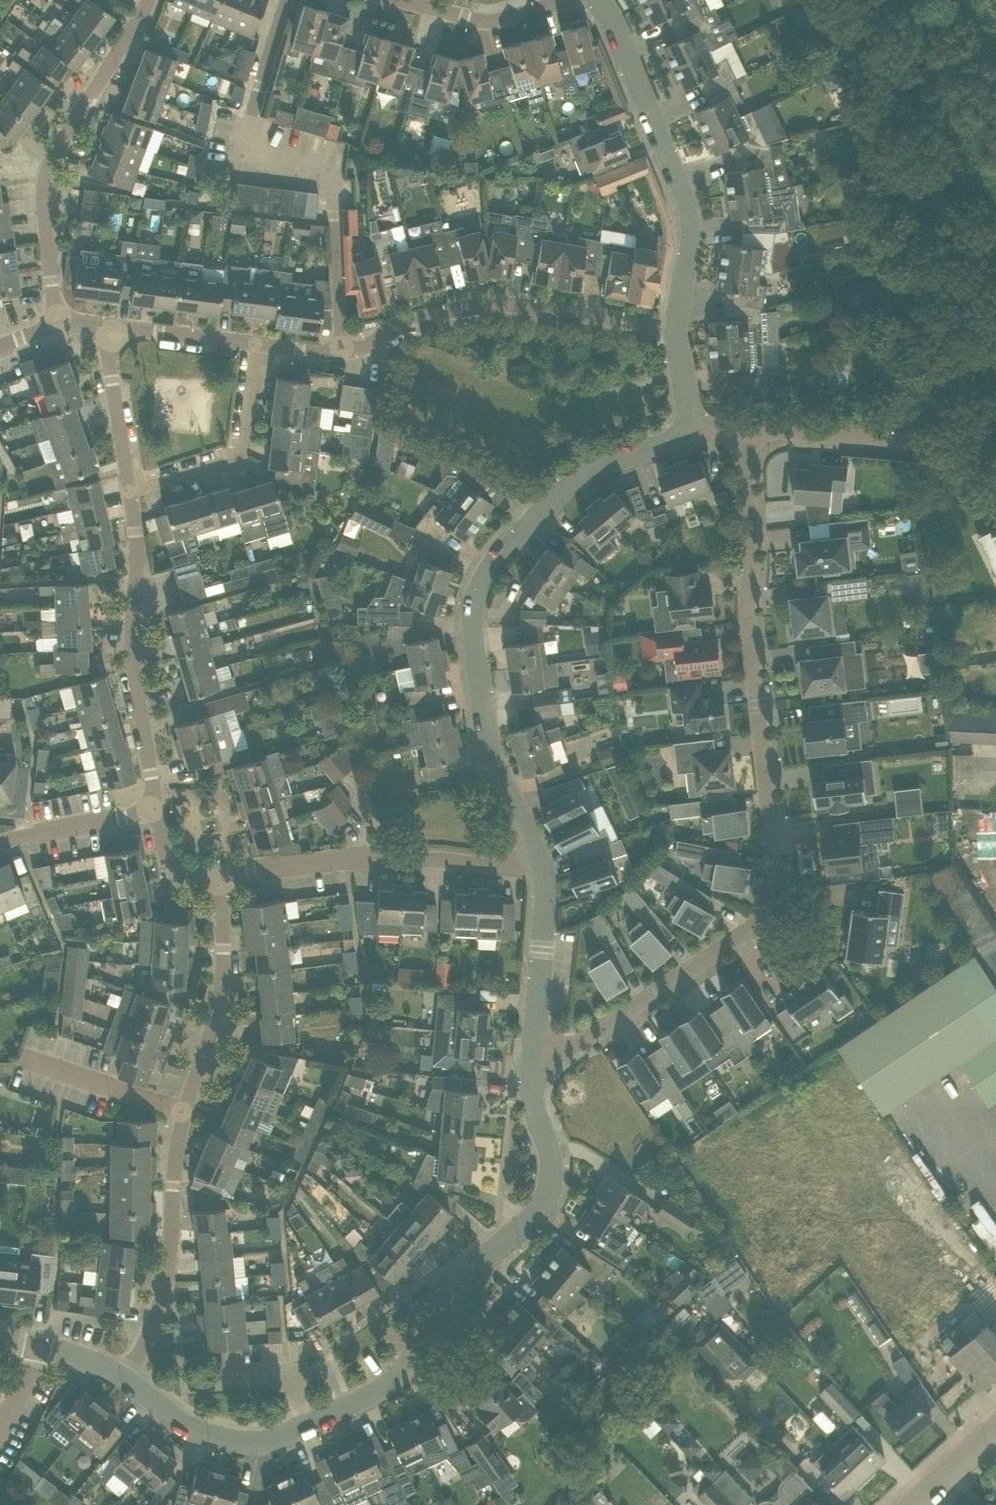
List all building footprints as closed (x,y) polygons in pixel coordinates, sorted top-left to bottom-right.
[(75,15),(101,34),(114,16),(92,0),(76,0),(83,5),(75,15)] [(197,0),(173,0),(172,2),(193,10),(197,0)] [(193,10),(212,18),(212,19),(220,0),(197,0),(193,10)] [(212,19),(232,28),(243,0),(220,0),(212,19)] [(234,28),(253,36),(267,0),(243,0),(232,28),(234,28)] [(325,11),(315,8),(316,3),(307,0),(300,0),(285,52),(297,56),(300,48),(313,52),(325,11)] [(679,26),(712,10),(707,0),(651,0),(641,5),(647,16),(650,15),(654,25),(674,15),(679,26)] [(675,68),(709,51),(723,45),(720,39),(727,29),(716,7),(712,10),(679,26),(684,37),(665,47),(670,56),(667,58),(672,69),(675,68)] [(325,11),(313,52),(326,56),(324,74),(342,79),(349,54),(337,51),(344,26),(347,27),(350,18),(325,11)] [(50,23),(88,51),(101,34),(75,15),(68,25),(55,16),(50,23)] [(569,55),(574,73),(587,69),(589,76),(601,73),(586,19),(571,23),(572,27),(561,31),(568,55),(569,55)] [(37,40),(41,44),(75,68),(88,51),(50,23),(44,30),(43,30),(36,39),(37,39),(37,40)] [(361,58),(349,54),(342,79),(363,85),(365,78),(378,82),(390,40),(365,32),(362,42),(365,43),(361,58)] [(539,83),(552,79),(554,86),(576,80),(574,73),(569,55),(568,55),(556,59),(552,44),(555,43),(552,33),(527,40),(539,83)] [(406,111),(416,74),(405,71),(409,56),(412,57),(415,47),(390,40),(378,82),(392,86),(389,93),(403,97),(400,109),(406,111)] [(507,99),(526,94),(529,103),(544,99),(542,93),(539,83),(527,40),(502,47),(505,57),(508,56),(512,71),(500,74),(507,99)] [(172,58),(176,48),(162,43),(159,52),(172,58)] [(75,69),(75,68),(41,44),(34,54),(23,46),(17,54),(55,82),(68,64),(75,69)] [(235,72),(250,75),(256,50),(241,46),(235,72)] [(146,48),(138,68),(169,80),(177,59),(172,58),(159,52),(146,48)] [(189,53),(176,48),(172,58),(177,59),(186,63),(189,53)] [(715,63),(709,51),(675,68),(672,69),(678,81),(681,79),(686,89),(705,80),(710,91),(734,79),(738,78),(728,57),(715,63)] [(406,111),(407,112),(427,117),(430,105),(433,98),(447,102),(451,85),(458,86),(458,59),(433,52),(430,62),(433,63),(429,78),(416,74),(406,111)] [(486,105),(507,99),(500,74),(488,78),(483,63),(486,62),(484,52),(458,59),(458,86),(465,84),(470,102),(468,102),(471,111),(487,106),(486,105)] [(215,68),(219,58),(208,54),(205,64),(215,68)] [(13,85),(39,105),(52,87),(13,58),(8,65),(21,74),(13,85)] [(215,68),(226,72),(229,62),(219,58),(215,68)] [(138,68),(130,88),(162,100),(169,80),(138,68)] [(744,100),(734,79),(710,91),(716,102),(696,111),(701,121),(698,122),(704,134),(706,132),(741,116),(735,104),(744,100)] [(245,87),(235,84),(231,99),(241,101),(245,87)] [(26,122),(39,105),(13,85),(6,94),(0,90),(0,103),(26,122)] [(154,121),(162,100),(130,88),(123,109),(154,121)] [(267,90),(260,114),(274,118),(281,94),(267,90)] [(858,99),(841,107),(847,120),(866,116),(858,99)] [(199,115),(209,117),(212,103),(202,101),(199,115)] [(13,139),(26,122),(0,103),(0,129),(13,139)] [(601,126),(623,117),(618,104),(595,113),(601,126)] [(297,107),(291,126),(325,136),(331,117),(332,115),(298,106),(297,107)] [(753,110),(741,116),(706,132),(704,134),(709,145),(712,144),(717,154),(736,144),(741,156),(771,143),(771,142),(769,142),(753,110)] [(107,134),(145,148),(153,127),(113,112),(107,127),(110,128),(107,134)] [(206,132),(209,117),(199,115),(196,130),(206,132)] [(867,125),(854,131),(860,144),(873,138),(867,125)] [(6,135),(13,140),(13,139),(0,129),(0,144),(6,135)] [(567,140),(575,160),(580,173),(610,161),(628,154),(618,129),(609,133),(610,136),(596,142),(591,130),(567,140)] [(137,168),(145,148),(107,134),(105,140),(103,139),(97,153),(137,168)] [(730,194),(768,189),(790,185),(794,184),(788,171),(784,143),(771,145),(771,143),(741,156),(742,157),(746,155),(748,168),(727,171),(728,182),(725,182),(727,195),(730,194)] [(97,153),(92,167),(94,168),(92,175),(129,189),(137,168),(97,153)] [(188,164),(198,166),(201,155),(191,153),(188,164)] [(614,183),(633,176),(651,169),(646,155),(627,162),(594,176),(602,195),(617,189),(614,183)] [(196,177),(198,166),(188,164),(186,175),(196,177)] [(233,182),(230,207),(243,208),(246,183),(233,182)] [(255,210),(258,185),(246,183),(243,208),(255,210)] [(267,211),(270,186),(258,185),(255,210),(267,211)] [(758,229),(749,230),(776,230),(776,232),(788,230),(788,224),(798,223),(801,219),(797,192),(790,187),(790,185),(768,189),(730,194),(727,195),(729,208),(732,207),(734,218),(755,215),(758,229)] [(282,188),(270,186),(267,211),(279,213),(282,188)] [(109,191),(103,191),(84,188),(80,219),(100,222),(105,222),(109,191)] [(291,214),(294,189),(282,188),(279,213),(291,214)] [(199,191),(189,189),(187,200),(197,202),(199,191)] [(306,191),(294,189),(291,214),(303,216),(306,191)] [(303,216),(316,217),(319,193),(306,191),(303,216)] [(144,196),(142,206),(153,207),(154,198),(144,196)] [(9,222),(8,216),(10,216),(8,201),(0,202),(0,223),(9,222)] [(356,208),(342,208),(343,234),(351,233),(357,233),(356,208)] [(491,242),(487,241),(488,273),(512,278),(514,268),(511,267),(513,252),(526,254),(532,217),(515,214),(510,220),(509,225),(508,232),(494,230),(491,242)] [(549,220),(532,217),(526,254),(538,256),(535,272),(532,271),(531,281),(556,285),(564,242),(565,234),(551,232),(551,228),(549,220)] [(375,220),(369,221),(369,232),(378,231),(375,220)] [(424,244),(410,247),(421,290),(446,284),(443,274),(440,275),(437,260),(449,257),(441,223),(440,221),(433,223),(435,233),(422,236),(424,244)] [(441,223),(449,257),(461,254),(465,269),(462,270),(464,279),(488,273),(487,241),(482,242),(479,230),(465,234),(463,226),(449,230),(447,221),(441,223)] [(9,222),(0,223),(0,246),(14,244),(12,229),(9,229),(9,222)] [(373,248),(375,256),(380,274),(392,271),(396,286),(393,286),(395,296),(421,290),(410,247),(397,251),(395,243),(382,246),(379,230),(378,231),(369,232),(373,248)] [(723,265),(760,271),(769,272),(774,271),(771,259),(772,259),(775,241),(789,239),(788,230),(776,232),(776,230),(749,230),(747,245),(726,241),(724,252),(721,252),(719,264),(723,265)] [(351,233),(343,234),(344,259),(352,259),(353,284),(355,283),(357,291),(361,310),(376,306),(375,301),(386,298),(380,274),(375,256),(362,259),(360,252),(352,254),(351,233)] [(634,246),(633,254),(626,297),(637,299),(636,304),(652,306),(655,285),(663,286),(671,245),(670,236),(658,234),(656,250),(634,246)] [(595,266),(600,240),(579,237),(578,244),(564,242),(556,285),(582,289),(584,280),(581,279),(583,264),(595,266)] [(102,251),(100,265),(96,301),(105,303),(106,299),(119,300),(119,295),(131,296),(136,256),(138,241),(122,239),(120,254),(102,251)] [(600,240),(595,266),(608,268),(605,283),(602,283),(600,293),(626,297),(633,254),(634,246),(621,244),(600,240)] [(16,270),(15,259),(18,259),(17,250),(14,250),(14,248),(0,249),(0,272),(16,270)] [(883,263),(899,260),(897,248),(881,251),(883,263)] [(100,265),(97,265),(78,262),(79,256),(67,254),(64,280),(75,281),(74,295),(87,296),(86,300),(96,301),(100,265)] [(157,272),(158,259),(136,256),(131,296),(130,302),(143,304),(143,307),(152,309),(157,272)] [(181,261),(179,275),(175,308),(187,309),(187,313),(196,314),(201,278),(203,266),(203,263),(181,261)] [(254,317),(260,267),(258,267),(257,266),(249,265),(247,267),(225,264),(225,269),(224,269),(220,308),(231,309),(231,311),(244,312),(244,316),(254,317)] [(725,302),(762,306),(762,307),(764,308),(768,285),(758,283),(760,271),(723,265),(719,264),(717,277),(721,277),(719,288),(740,292),(738,303),(725,302)] [(220,308),(224,269),(203,266),(201,278),(196,314),(206,315),(206,312),(219,313),(220,308)] [(263,315),(275,316),(276,316),(282,270),(260,267),(254,317),(263,319),(263,315)] [(19,293),(16,270),(0,272),(0,295),(19,293)] [(296,331),(303,282),(291,280),(292,271),(282,270),(276,316),(275,316),(274,324),(287,326),(287,330),(296,331)] [(175,308),(179,275),(157,272),(152,309),(162,310),(162,306),(175,308)] [(323,284),(303,282),(296,331),(306,332),(306,328),(319,330),(322,308),(331,307),(329,280),(324,280),(323,284)] [(711,332),(708,332),(709,345),(764,341),(762,307),(762,306),(725,302),(724,303),(731,303),(732,319),(711,321),(711,332)] [(709,345),(710,357),(713,357),(714,368),(735,367),(736,382),(730,383),(730,385),(731,397),(767,395),(766,376),(765,365),(764,341),(709,345)] [(32,396),(43,392),(75,381),(67,360),(60,362),(56,351),(20,364),(24,375),(32,396)] [(274,400),(307,404),(308,389),(310,369),(285,366),(284,378),(277,377),(274,400)] [(937,369),(938,385),(949,385),(948,369),(937,369)] [(42,416),(82,402),(75,381),(43,392),(51,412),(42,415),(42,416)] [(342,383),(339,408),(351,410),(355,385),(342,383)] [(363,412),(366,387),(355,385),(351,410),(353,410),(363,412)] [(378,389),(366,387),(363,412),(375,414),(378,389)] [(271,422),(321,428),(321,427),(318,427),(321,406),(307,404),(274,400),(271,422)] [(82,402),(42,416),(49,437),(81,426),(74,406),(82,403),(82,402)] [(353,410),(349,432),(372,435),(373,425),(375,414),(363,412),(353,410)] [(271,444),(319,450),(321,428),(271,422),(274,423),(271,444)] [(81,426),(49,437),(57,459),(60,458),(91,447),(91,445),(88,446),(81,426)] [(359,456),(361,446),(370,448),(372,435),(349,432),(345,431),(341,453),(351,455),(359,456)] [(7,451),(7,452),(19,445),(15,438),(3,445),(1,440),(0,441),(0,455),(7,451)] [(271,444),(268,467),(275,467),(300,470),(298,482),(312,499),(319,450),(271,444)] [(359,456),(368,457),(370,448),(361,446),(359,456)] [(60,458),(67,478),(99,467),(91,447),(60,458)] [(376,449),(374,463),(386,468),(388,450),(376,449)] [(7,452),(7,451),(0,455),(0,457),(5,466),(13,462),(7,452)] [(481,524),(489,514),(486,512),(493,504),(476,490),(488,475),(470,467),(464,464),(445,456),(441,463),(442,477),(433,488),(440,492),(449,499),(481,524)] [(678,462),(691,497),(713,489),(702,459),(689,463),(688,458),(678,462)] [(16,467),(13,462),(5,466),(7,469),(7,473),(15,473),(16,467)] [(678,462),(669,465),(671,470),(659,474),(666,493),(670,504),(691,497),(678,462)] [(808,521),(830,518),(831,503),(833,488),(846,489),(848,467),(820,464),(820,470),(797,468),(794,500),(806,501),(808,521)] [(275,467),(274,479),(294,482),(298,482),(300,470),(275,467)] [(72,507),(103,500),(98,478),(67,486),(51,490),(53,498),(69,495),(72,507)] [(251,486),(261,518),(266,534),(266,537),(288,530),(292,523),(290,515),(283,511),(279,498),(273,479),(251,486)] [(245,540),(231,492),(229,486),(207,493),(217,525),(237,518),(244,541),(245,540)] [(231,492),(245,540),(266,534),(261,518),(251,486),(231,492)] [(717,502),(729,497),(726,489),(714,493),(717,502)] [(602,495),(595,501),(619,529),(636,515),(629,506),(616,490),(606,499),(602,495)] [(186,500),(199,544),(221,537),(217,525),(207,493),(186,500)] [(449,499),(441,509),(433,503),(414,527),(420,530),(438,539),(447,527),(464,541),(470,532),(473,534),(481,524),(449,499)] [(108,521),(103,500),(72,507),(75,520),(59,523),(61,532),(108,521)] [(186,500),(164,506),(166,513),(155,517),(162,541),(182,535),(190,561),(204,557),(199,544),(186,500)] [(395,518),(359,500),(350,517),(387,534),(395,518)] [(610,537),(619,529),(595,501),(588,507),(591,511),(581,520),(586,526),(574,536),(589,549),(599,562),(618,546),(610,537)] [(666,511),(655,515),(658,523),(669,519),(666,511)] [(658,523),(655,515),(644,519),(647,527),(658,523)] [(878,516),(871,517),(872,526),(879,525),(878,516)] [(803,549),(797,550),(799,573),(825,570),(825,574),(840,572),(840,568),(842,568),(852,567),(849,548),(871,545),(868,517),(831,521),(833,537),(802,540),(803,549)] [(113,542),(108,521),(61,532),(63,540),(79,536),(82,549),(78,549),(78,550),(113,542)] [(355,556),(361,539),(341,532),(335,549),(355,556)] [(78,550),(81,563),(65,566),(67,575),(83,571),(83,572),(114,564),(109,543),(113,542),(78,550)] [(568,590),(582,572),(589,577),(596,566),(566,544),(559,554),(549,547),(535,566),(561,585),(568,590)] [(408,578),(407,579),(447,594),(450,585),(445,583),(450,570),(439,566),(443,555),(419,546),(414,558),(420,560),(413,580),(408,578)] [(347,560),(328,553),(321,570),(341,577),(347,560)] [(250,563),(253,573),(243,575),(246,584),(254,581),(256,587),(279,580),(272,557),(250,563)] [(200,572),(197,560),(173,567),(176,579),(200,572)] [(231,579),(234,587),(246,584),(243,575),(253,573),(250,563),(228,569),(231,579)] [(568,590),(561,585),(535,566),(522,585),(547,604),(554,609),(568,590)] [(657,590),(659,604),(654,605),(657,630),(697,625),(696,616),(715,614),(712,587),(700,589),(698,571),(678,573),(668,574),(670,588),(657,590)] [(179,590),(204,583),(200,572),(176,579),(179,590)] [(407,579),(408,578),(392,572),(383,595),(374,595),(365,606),(357,606),(356,624),(387,624),(413,624),(413,612),(398,611),(398,606),(400,601),(434,614),(438,601),(444,603),(447,594),(407,579)] [(797,598),(793,598),(793,604),(797,634),(814,631),(815,636),(816,635),(816,634),(828,632),(828,630),(832,629),(830,618),(835,617),(833,601),(868,597),(867,591),(868,591),(867,577),(823,582),(824,595),(797,598)] [(224,590),(234,587),(231,579),(222,582),(224,590)] [(56,606),(88,605),(87,582),(40,585),(40,594),(55,594),(56,606)] [(179,590),(182,602),(202,597),(207,595),(204,583),(179,590)] [(948,587),(933,588),(934,600),(949,598),(948,587)] [(171,635),(202,626),(206,625),(202,612),(217,608),(215,599),(169,612),(175,633),(171,634),(171,635)] [(26,620),(27,629),(42,629),(89,626),(88,605),(56,606),(57,619),(41,620),(41,619),(26,620)] [(548,611),(522,610),(521,622),(547,623),(548,611)] [(592,610),(592,625),(607,625),(607,610),(592,610)] [(612,620),(614,634),(627,633),(625,618),(612,620)] [(413,624),(387,624),(386,635),(412,636),(413,624)] [(89,626),(42,629),(42,637),(45,637),(45,650),(54,649),(58,649),(90,647),(89,626)] [(202,626),(171,635),(177,655),(223,642),(220,633),(205,637),(202,626)] [(548,662),(545,640),(543,627),(518,631),(519,643),(508,644),(511,667),(548,662)] [(604,630),(585,632),(588,654),(606,652),(604,630)] [(683,630),(641,634),(644,660),(677,656),(679,675),(722,670),(718,640),(684,644),(683,630)] [(410,666),(446,658),(444,649),(439,650),(436,636),(405,643),(410,666)] [(804,675),(805,691),(866,684),(862,651),(857,652),(856,639),(828,642),(829,656),(802,660),(802,662),(799,663),(800,675),(804,675)] [(223,642),(177,655),(183,676),(214,667),(210,655),(226,651),(223,642)] [(90,647),(58,649),(54,649),(55,662),(39,663),(40,672),(68,671),(88,670),(87,650),(90,648),(90,647)] [(935,651),(919,653),(921,672),(938,670),(935,651)] [(410,666),(395,669),(400,691),(403,690),(406,703),(432,697),(429,686),(446,682),(443,668),(449,667),(446,658),(410,666)] [(511,667),(514,691),(560,684),(557,661),(548,662),(511,667)] [(183,676),(189,697),(235,684),(232,675),(217,679),(214,667),(183,676)] [(609,672),(597,673),(600,693),(612,691),(609,672)] [(615,690),(632,689),(631,672),(614,673),(615,690)] [(77,706),(110,696),(104,675),(71,684),(77,706)] [(671,686),(674,710),(685,709),(687,730),(728,725),(724,695),(703,697),(701,683),(671,686)] [(561,701),(573,700),(571,688),(534,693),(535,705),(561,701)] [(174,739),(177,748),(230,731),(223,710),(233,707),(234,711),(248,707),(243,692),(191,707),(194,719),(175,725),(179,737),(174,739)] [(12,697),(2,696),(2,707),(11,707),(12,697)] [(83,726),(116,717),(110,696),(77,706),(83,726)] [(831,753),(846,752),(845,749),(848,748),(845,722),(869,719),(866,698),(817,704),(818,718),(807,720),(808,735),(805,736),(807,750),(810,750),(810,753),(831,750),(831,753)] [(535,705),(536,705),(537,717),(563,713),(561,701),(535,705)] [(422,742),(458,734),(455,724),(450,726),(447,712),(441,714),(438,702),(408,709),(410,718),(400,720),(406,746),(422,742)] [(27,708),(30,718),(40,715),(37,705),(27,708)] [(2,707),(1,717),(11,718),(11,707),(2,707)] [(950,738),(995,741),(995,710),(952,707),(950,738)] [(345,727),(340,711),(318,718),(324,734),(345,727)] [(373,714),(349,719),(353,735),(376,730),(373,714)] [(40,715),(30,718),(33,728),(43,725),(40,715)] [(124,737),(122,737),(116,717),(83,726),(88,747),(124,737)] [(518,753),(548,743),(564,737),(559,725),(544,730),(541,721),(511,731),(518,753)] [(179,756),(184,755),(188,767),(197,765),(201,776),(223,769),(222,763),(238,758),(230,731),(177,748),(179,756)] [(460,743),(458,734),(422,742),(427,763),(420,765),(423,778),(448,772),(446,760),(457,758),(454,744),(460,743)] [(96,767),(130,758),(124,737),(88,747),(88,748),(91,747),(96,767)] [(705,738),(674,742),(678,772),(697,770),(699,789),(735,785),(731,749),(706,752),(705,738)] [(518,753),(526,775),(537,771),(541,783),(566,774),(562,762),(556,764),(548,743),(518,753)] [(329,755),(344,774),(359,762),(344,744),(329,755)] [(38,747),(37,757),(47,758),(48,748),(38,747)] [(0,752),(0,798),(10,800),(12,780),(16,754),(0,752)] [(239,787),(271,777),(285,774),(279,752),(246,762),(227,768),(230,777),(235,776),(239,787)] [(329,755),(320,763),(334,782),(344,774),(329,755)] [(47,758),(37,757),(36,767),(46,768),(47,758)] [(136,779),(130,758),(96,767),(102,789),(136,779)] [(850,808),(849,803),(868,801),(865,776),(870,776),(868,758),(843,761),(845,772),(828,774),(828,779),(814,781),(817,807),(831,805),(831,811),(850,808)] [(271,777),(239,787),(242,799),(237,801),(240,809),(277,798),(291,794),(285,774),(271,777)] [(543,805),(541,806),(542,807),(544,812),(552,828),(590,810),(580,789),(586,786),(581,775),(544,788),(545,789),(546,789),(552,801),(546,804),(543,805)] [(418,792),(415,779),(384,786),(386,799),(418,792)] [(33,790),(43,791),(44,781),(34,780),(33,790)] [(627,780),(615,785),(620,795),(630,790),(627,780)] [(327,792),(333,799),(342,811),(351,803),(337,785),(327,792)] [(734,795),(670,802),(672,817),(703,813),(705,832),(718,830),(718,835),(750,832),(748,813),(747,808),(747,807),(735,808),(734,795)] [(922,796),(896,799),(898,815),(924,812),(922,796)] [(277,798),(240,809),(243,818),(248,817),(251,829),(284,819),(277,798)] [(333,799),(323,807),(338,826),(348,818),(342,811),(333,799)] [(590,810),(552,828),(560,844),(562,849),(562,850),(564,849),(567,848),(573,845),(578,854),(576,855),(576,856),(613,841),(606,827),(600,830),(590,810)] [(863,871),(862,867),(864,867),(861,843),(897,838),(895,815),(835,822),(836,834),(824,836),(826,853),(823,853),(825,868),(828,867),(828,871),(848,869),(849,873),(863,871)] [(251,829),(255,840),(250,842),(253,851),(276,844),(279,854),(300,852),(298,844),(290,840),(284,819),(251,829)] [(105,853),(109,875),(142,869),(140,857),(145,856),(140,834),(113,839),(115,851),(105,853)] [(572,869),(570,869),(571,871),(572,876),(578,894),(619,880),(611,857),(628,852),(622,837),(613,841),(576,856),(577,856),(578,856),(582,866),(575,868),(572,869)] [(678,839),(676,853),(707,859),(703,877),(716,880),(715,884),(746,890),(750,872),(750,867),(751,865),(739,863),(741,851),(678,839)] [(658,862),(650,874),(677,890),(667,906),(678,913),(675,917),(702,934),(712,918),(715,914),(716,913),(705,906),(712,895),(658,862)] [(2,908),(24,899),(31,916),(34,916),(44,912),(41,903),(31,880),(19,885),(9,863),(0,867),(0,902),(2,908)] [(113,896),(151,889),(149,879),(144,880),(142,869),(109,875),(113,896)] [(399,934),(399,932),(402,883),(392,883),(392,889),(378,888),(378,900),(355,899),(359,932),(378,933),(398,934),(399,934)] [(411,884),(402,883),(399,932),(423,933),(423,928),(435,929),(436,903),(424,902),(425,890),(411,890),(411,884)] [(633,884),(622,894),(643,917),(628,930),(637,939),(633,942),(653,967),(668,955),(671,952),(673,951),(665,942),(674,933),(633,884)] [(478,887),(469,886),(469,892),(455,892),(454,904),(442,903),(441,929),(454,930),(454,934),(476,935),(478,887)] [(488,887),(478,887),(476,935),(499,938),(499,937),(512,937),(512,933),(513,906),(501,906),(502,894),(488,893),(488,887)] [(117,918),(146,912),(150,912),(148,900),(153,899),(151,889),(113,896),(101,898),(105,920),(117,918)] [(849,956),(883,960),(889,914),(901,916),(904,892),(881,889),(878,911),(855,908),(849,956)] [(50,909),(58,906),(53,895),(45,899),(50,909)] [(246,951),(255,950),(286,946),(290,946),(285,899),(241,904),(246,951)] [(350,915),(349,902),(337,903),(338,916),(350,915)] [(58,906),(50,909),(58,930),(77,925),(74,915),(74,913),(72,912),(71,912),(68,912),(61,914),(58,906)] [(139,941),(187,944),(188,932),(193,932),(194,910),(166,908),(150,912),(146,912),(146,919),(140,919),(139,941)] [(605,946),(589,955),(595,966),(591,968),(607,996),(623,987),(628,984),(629,983),(623,973),(634,966),(602,911),(590,918),(605,946)] [(338,916),(340,929),(352,928),(350,915),(338,916)] [(152,963),(191,966),(191,956),(186,956),(187,944),(139,941),(138,962),(152,963)] [(67,956),(88,958),(89,947),(68,945),(67,956)] [(257,972),(288,969),(286,946),(255,950),(257,972)] [(343,951),(344,962),(356,961),(355,950),(343,951)] [(976,954),(839,1046),(884,1113),(962,1061),(990,1104),(995,1100),(995,984),(976,954)] [(65,974),(86,976),(88,958),(67,956),(65,974)] [(356,961),(344,962),(345,973),(357,971),(356,961)] [(450,985),(450,962),(436,962),(435,985),(450,985)] [(190,976),(191,966),(152,963),(150,985),(184,988),(185,975),(190,976)] [(400,976),(425,978),(426,967),(401,965),(400,976)] [(789,1005),(778,1012),(794,1037),(807,1028),(803,1022),(830,1004),(839,1017),(854,1007),(844,992),(840,995),(822,968),(782,995),(789,1005)] [(288,969),(257,972),(260,995),(291,991),(288,969)] [(73,992),(84,996),(86,976),(65,974),(63,991),(73,992)] [(718,1009),(717,1009),(739,1042),(748,1054),(759,1047),(753,1037),(772,1023),(743,980),(727,990),(723,993),(722,994),(723,995),(725,998),(729,1004),(719,1010),(718,1009)] [(166,1026),(169,1016),(164,1014),(169,1003),(126,988),(118,1009),(166,1026)] [(81,1018),(84,996),(73,992),(63,991),(60,1012),(65,1013),(65,1012),(74,1015),(73,1016),(81,1018)] [(263,1017),(291,1014),(294,1014),(291,991),(260,995),(263,1017)] [(438,994),(435,1029),(492,1034),(493,1025),(487,1024),(489,1010),(477,1009),(478,997),(438,994)] [(348,997),(350,1007),(361,1006),(360,995),(348,997)] [(361,1006),(350,1007),(351,1018),(362,1017),(361,1006)] [(696,1012),(681,1022),(704,1057),(724,1044),(727,1049),(739,1042),(717,1009),(717,1010),(718,1011),(708,1018),(704,1012),(702,1009),(701,1008),(700,1009),(696,1012)] [(111,1029),(154,1044),(158,1033),(163,1035),(166,1026),(118,1009),(111,1029)] [(263,1017),(260,1017),(262,1041),(293,1038),(291,1014),(263,1017)] [(656,1051),(677,1083),(689,1075),(685,1070),(704,1057),(681,1022),(666,1032),(662,1034),(660,1035),(661,1037),(663,1040),(667,1045),(657,1052),(656,1051)] [(111,1029),(108,1038),(104,1050),(125,1058),(118,1077),(145,1086),(155,1057),(150,1056),(154,1044),(111,1029)] [(492,1044),(492,1034),(435,1029),(432,1064),(471,1068),(472,1056),(484,1057),(486,1043),(492,1044)] [(634,1053),(618,1064),(648,1107),(668,1094),(675,1104),(686,1096),(677,1083),(656,1051),(655,1051),(656,1053),(646,1059),(642,1054),(640,1051),(639,1050),(638,1050),(634,1053)] [(243,1075),(283,1092),(298,1057),(265,1052),(262,1059),(252,1054),(243,1075)] [(0,1061),(0,1074),(12,1074),(17,1061),(0,1061)] [(234,1094),(275,1112),(283,1092),(243,1075),(234,1094)] [(476,1091),(477,1079),(432,1075),(431,1087),(426,1107),(434,1110),(443,1110),(480,1114),(481,1104),(475,1104),(477,1091),(476,1091)] [(342,1089),(338,1098),(347,1102),(351,1093),(342,1089)] [(255,1127),(259,1118),(270,1123),(275,1112),(234,1094),(225,1114),(255,1127)] [(318,1096),(314,1106),(325,1111),(330,1101),(318,1096)] [(347,1102),(338,1098),(334,1107),(343,1111),(347,1102)] [(731,1101),(716,1111),(723,1121),(738,1111),(731,1101)] [(689,1104),(681,1109),(687,1118),(695,1113),(689,1104)] [(317,1130),(325,1111),(314,1106),(305,1126),(317,1130)] [(441,1132),(473,1135),(474,1123),(479,1123),(480,1114),(443,1110),(441,1132)] [(211,1132),(247,1147),(255,1127),(225,1114),(217,1133),(211,1131),(211,1132)] [(118,1142),(149,1142),(149,1144),(156,1144),(156,1120),(118,1120),(118,1142)] [(297,1145),(308,1151),(317,1130),(305,1126),(297,1145)] [(252,1150),(247,1147),(211,1132),(202,1151),(243,1169),(252,1150)] [(473,1135),(441,1132),(439,1154),(476,1158),(477,1148),(472,1148),(473,1135)] [(74,1148),(74,1135),(62,1135),(62,1148),(74,1148)] [(320,1162),(324,1153),(327,1147),(318,1141),(311,1158),(320,1162)] [(111,1142),(111,1166),(156,1166),(156,1154),(149,1154),(149,1144),(149,1142),(118,1142),(111,1142)] [(303,1161),(308,1151),(297,1145),(292,1156),(303,1161)] [(202,1151),(193,1172),(195,1173),(190,1187),(231,1197),(243,1169),(202,1151)] [(439,1154),(425,1152),(423,1172),(417,1172),(415,1178),(428,1183),(446,1191),(450,1179),(469,1180),(470,1167),(475,1168),(476,1158),(439,1154)] [(320,1162),(311,1158),(307,1167),(316,1171),(320,1162)] [(62,1159),(62,1168),(74,1168),(74,1159),(62,1159)] [(28,1181),(29,1165),(0,1163),(0,1179),(28,1181)] [(111,1166),(110,1189),(149,1189),(149,1178),(156,1178),(156,1166),(111,1166)] [(74,1168),(62,1168),(62,1177),(74,1177),(74,1168)] [(280,1186),(290,1190),(295,1180),(284,1175),(280,1186)] [(601,1192),(595,1201),(626,1221),(634,1209),(641,1214),(649,1202),(608,1175),(598,1190),(601,1192)] [(428,1183),(415,1178),(412,1184),(421,1191),(428,1183)] [(290,1190),(280,1186),(275,1196),(285,1201),(290,1190)] [(110,1189),(110,1211),(155,1212),(156,1200),(149,1200),(149,1189),(110,1189)] [(412,1209),(440,1233),(446,1226),(442,1222),(451,1212),(427,1191),(412,1209)] [(61,1210),(73,1211),(74,1198),(62,1197),(61,1210)] [(688,1229),(696,1234),(703,1223),(696,1218),(666,1198),(657,1213),(687,1232),(688,1229)] [(595,1201),(589,1210),(587,1208),(577,1222),(599,1237),(592,1247),(623,1267),(633,1251),(622,1244),(626,1237),(632,1239),(638,1231),(634,1225),(626,1221),(595,1201)] [(194,1228),(226,1225),(224,1208),(192,1211),(194,1228)] [(440,1233),(412,1209),(397,1225),(422,1246),(430,1237),(434,1240),(440,1233)] [(73,1223),(73,1211),(61,1210),(61,1223),(73,1223)] [(155,1224),(155,1212),(110,1211),(110,1235),(148,1235),(148,1224),(155,1224)] [(268,1217),(269,1227),(280,1226),(279,1216),(268,1217)] [(199,1245),(230,1242),(229,1230),(226,1230),(226,1225),(194,1228),(195,1234),(198,1234),(199,1245)] [(397,1225),(383,1242),(411,1266),(417,1259),(413,1256),(422,1246),(397,1225)] [(281,1237),(280,1226),(269,1227),(270,1238),(281,1237)] [(84,1260),(132,1266),(135,1244),(103,1240),(101,1253),(85,1251),(84,1260)] [(362,1263),(378,1291),(391,1280),(392,1280),(401,1270),(404,1274),(411,1266),(383,1242),(374,1252),(360,1240),(353,1248),(362,1263)] [(200,1262),(232,1259),(230,1242),(199,1245),(200,1262)] [(19,1246),(2,1244),(0,1245),(0,1299),(1,1299),(3,1301),(13,1303),(13,1300),(18,1261),(19,1246)] [(576,1289),(584,1278),(592,1285),(598,1278),(602,1282),(615,1266),(599,1256),(583,1245),(573,1256),(562,1246),(555,1255),(552,1252),(544,1262),(576,1289)] [(13,1300),(13,1303),(23,1304),(26,1302),(36,1303),(38,1283),(51,1285),(53,1276),(53,1255),(37,1253),(31,1257),(31,1262),(18,1261),(13,1300)] [(335,1260),(359,1303),(378,1292),(378,1291),(362,1263),(350,1270),(342,1256),(335,1260)] [(741,1257),(699,1283),(717,1312),(759,1286),(741,1257)] [(84,1260),(75,1259),(74,1267),(99,1270),(98,1283),(129,1287),(132,1266),(84,1260)] [(202,1279),(233,1276),(232,1259),(200,1262),(202,1279)] [(324,1285),(340,1313),(359,1303),(335,1260),(327,1265),(335,1279),(324,1285)] [(272,1262),(273,1273),(284,1272),(283,1261),(272,1262)] [(560,1323),(564,1318),(583,1295),(576,1289),(544,1262),(536,1272),(538,1274),(531,1283),(548,1296),(540,1306),(555,1319),(560,1323)] [(669,1291),(680,1303),(697,1287),(679,1267),(667,1278),(675,1286),(669,1291)] [(285,1282),(284,1272),(273,1273),(274,1284),(285,1282)] [(235,1293),(233,1276),(202,1279),(203,1296),(235,1293)] [(305,1277),(297,1282),(305,1296),(307,1300),(293,1308),(304,1329),(318,1321),(320,1324),(340,1313),(324,1285),(313,1291),(305,1277)] [(129,1287),(98,1283),(96,1296),(80,1294),(79,1304),(84,1304),(117,1308),(127,1309),(129,1287)] [(58,1288),(56,1308),(67,1309),(70,1289),(58,1288)] [(198,1314),(243,1309),(242,1298),(235,1298),(235,1293),(203,1296),(205,1313),(198,1314)] [(267,1299),(268,1312),(279,1311),(278,1298),(267,1299)] [(560,1323),(555,1319),(540,1306),(533,1314),(517,1299),(501,1317),(537,1350),(546,1339),(551,1343),(560,1342),(561,1340),(571,1349),(580,1339),(560,1323)] [(84,1304),(83,1313),(116,1317),(117,1308),(84,1304)] [(245,1326),(244,1324),(243,1309),(198,1314),(200,1331),(245,1326)] [(281,1324),(279,1311),(268,1312),(269,1325),(281,1324)] [(942,1341),(981,1386),(995,1374),(995,1334),(976,1311),(942,1341)] [(491,1341),(521,1367),(518,1370),(530,1380),(535,1375),(535,1367),(529,1359),(537,1350),(501,1317),(500,1318),(507,1323),(491,1341)] [(723,1322),(699,1344),(727,1375),(744,1375),(752,1367),(757,1363),(759,1361),(749,1351),(723,1322)] [(246,1344),(245,1326),(200,1331),(200,1337),(207,1336),(208,1348),(246,1344)] [(282,1341),(281,1329),(269,1330),(270,1342),(282,1341)] [(609,1353),(605,1359),(613,1366),(621,1357),(615,1352),(609,1353)] [(923,1380),(905,1355),(894,1362),(912,1388),(923,1380)] [(637,1379),(631,1373),(638,1366),(629,1356),(613,1372),(628,1387),(637,1379)] [(512,1378),(523,1391),(533,1404),(543,1392),(530,1380),(518,1370),(512,1378)] [(595,1385),(619,1411),(631,1398),(614,1380),(612,1381),(606,1375),(595,1385)] [(523,1391),(515,1398),(498,1378),(481,1392),(488,1400),(476,1411),(489,1426),(493,1431),(498,1426),(500,1427),(513,1416),(514,1417),(516,1419),(518,1420),(520,1420),(523,1420),(525,1419),(528,1418),(529,1418),(538,1410),(533,1404),(523,1391)] [(859,1411),(833,1383),(822,1393),(848,1422),(859,1411)] [(79,1431),(104,1400),(97,1394),(93,1398),(83,1390),(71,1405),(61,1397),(45,1418),(55,1426),(71,1440),(79,1431)] [(885,1417),(888,1415),(907,1437),(932,1417),(913,1394),(898,1406),(885,1391),(872,1402),(885,1417)] [(79,1431),(71,1440),(86,1452),(92,1451),(100,1458),(121,1431),(113,1424),(118,1418),(108,1410),(111,1406),(104,1400),(79,1431)] [(427,1411),(407,1420),(422,1451),(428,1465),(446,1457),(457,1470),(470,1464),(462,1447),(458,1449),(445,1422),(435,1427),(427,1411)] [(397,1479),(405,1496),(417,1490),(402,1460),(422,1451),(407,1420),(387,1430),(394,1446),(384,1450),(397,1479)] [(863,1435),(854,1425),(835,1444),(843,1453),(865,1476),(885,1457),(864,1434),(863,1435)] [(163,1443),(155,1437),(152,1441),(142,1433),(132,1445),(123,1438),(108,1457),(117,1464),(114,1467),(113,1472),(128,1485),(138,1473),(163,1443)] [(467,1445),(492,1481),(498,1489),(515,1478),(483,1433),(467,1445)] [(343,1442),(346,1449),(367,1493),(381,1487),(390,1504),(401,1504),(408,1502),(405,1496),(397,1479),(384,1450),(373,1456),(366,1440),(357,1444),(354,1437),(352,1438),(343,1442)] [(323,1479),(335,1504),(347,1504),(346,1503),(347,1502),(367,1493),(346,1449),(343,1442),(332,1448),(335,1454),(333,1455),(325,1459),(333,1475),(323,1479)] [(163,1443),(138,1473),(150,1483),(141,1494),(154,1504),(155,1504),(175,1480),(167,1473),(177,1461),(167,1453),(170,1449),(163,1443)] [(845,1495),(865,1476),(843,1453),(833,1462),(824,1453),(815,1462),(824,1471),(823,1472),(845,1495)] [(786,1455),(772,1468),(783,1479),(794,1469),(796,1471),(799,1468),(786,1455)] [(21,1462),(14,1471),(33,1486),(40,1477),(21,1462)] [(220,1465),(211,1463),(210,1468),(197,1465),(191,1487),(181,1484),(175,1504),(209,1504),(220,1465)] [(220,1465),(209,1504),(244,1504),(247,1493),(236,1490),(240,1476),(228,1473),(229,1468),(220,1465)] [(280,1472),(283,1478),(297,1504),(335,1504),(323,1479),(311,1485),(304,1469),(294,1473),(291,1467),(280,1472)] [(753,1497),(725,1469),(713,1481),(736,1504),(745,1504),(753,1497)] [(755,1504),(819,1504),(808,1494),(813,1489),(796,1471),(794,1469),(783,1479),(780,1483),(778,1489),(780,1495),(774,1501),(768,1499),(763,1500),(759,1502),(755,1504)] [(283,1478),(280,1472),(269,1477),(272,1484),(264,1488),(270,1502),(263,1504),(297,1504),(283,1478)] [(713,1481),(706,1474),(692,1487),(699,1494),(698,1496),(707,1504),(736,1504),(713,1481)] [(69,1499),(70,1498),(55,1486),(46,1498),(55,1504),(65,1504),(69,1499)]
